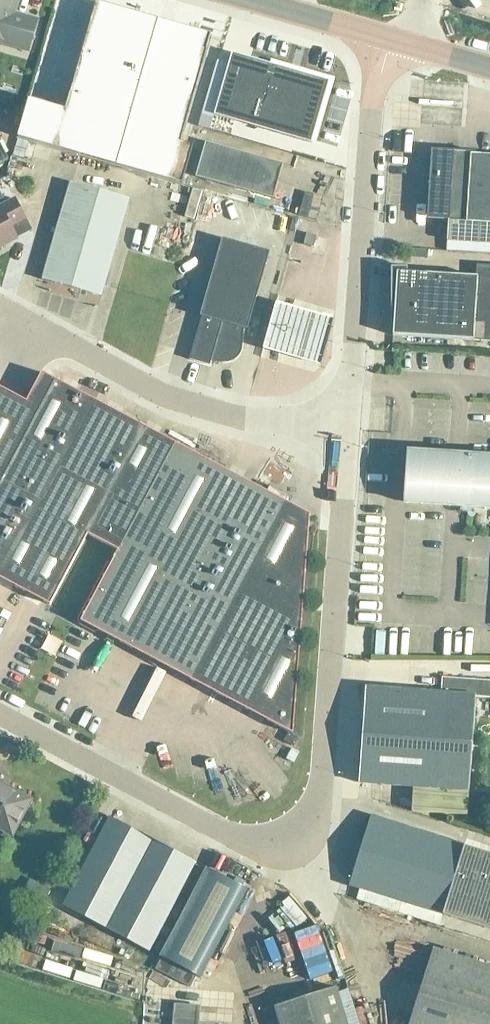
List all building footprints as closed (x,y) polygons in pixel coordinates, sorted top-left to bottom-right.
[(28,50),(35,26),(15,20),(13,16),(17,0),(0,0),(0,42),(28,50)] [(95,1),(80,53),(112,62),(126,10),(95,1)] [(112,62),(107,79),(138,88),(158,19),(126,10),(112,62)] [(127,126),(116,164),(181,183),(192,145),(179,141),(210,33),(158,19),(138,88),(127,126)] [(310,142),(328,80),(231,52),(213,114),(310,142)] [(75,70),(107,79),(112,62),(80,53),(75,70)] [(75,70),(65,108),(127,126),(138,88),(107,79),(75,70)] [(27,97),(16,136),(116,164),(127,126),(65,108),(27,97)] [(272,198),(282,163),(205,141),(195,176),(272,198)] [(430,149),(428,202),(449,203),(448,220),(446,248),(489,251),(489,154),(474,153),(474,151),(430,149)] [(11,155),(9,166),(28,170),(31,159),(11,155)] [(69,181),(68,186),(55,232),(41,278),(101,296),(129,198),(69,181)] [(190,188),(184,204),(208,212),(214,196),(190,188)] [(212,207),(229,211),(232,198),(215,195),(212,207)] [(25,218),(14,198),(0,205),(0,246),(16,237),(31,230),(25,218)] [(141,221),(139,231),(174,238),(176,228),(141,221)] [(306,232),(302,244),(312,246),(316,235),(306,232)] [(269,251),(221,237),(199,315),(201,316),(189,359),(209,365),(211,361),(221,362),(228,362),(234,359),(239,354),(241,348),(243,328),(246,329),(269,251)] [(396,271),(392,334),(489,341),(489,265),(476,264),(475,276),(396,271)] [(317,356),(328,308),(269,294),(258,343),(317,356)] [(25,400),(0,446),(0,578),(49,604),(87,533),(104,542),(160,435),(41,371),(26,400),(25,400)] [(25,400),(0,387),(0,446),(25,400)] [(104,542),(117,549),(110,562),(107,560),(77,618),(79,624),(93,631),(98,630),(292,733),(309,513),(160,435),(104,542)] [(472,455),(406,450),(403,503),(489,508),(489,456),(472,455)] [(376,783),(468,790),(475,696),(489,697),(489,680),(441,676),(440,692),(365,686),(358,782),(376,783)] [(11,828),(9,831),(11,832),(28,799),(7,788),(6,790),(0,787),(0,822),(11,828)] [(464,844),(370,815),(349,884),(442,914),(459,860),(464,844)] [(105,927),(152,839),(109,817),(63,905),(105,927)] [(194,861),(152,839),(105,927),(148,950),(194,861)] [(459,860),(442,914),(463,920),(480,867),(459,860)] [(207,867),(160,956),(200,977),(246,887),(207,867)] [(484,927),(489,907),(489,870),(480,867),(463,920),(484,927)] [(432,948),(408,1023),(489,1023),(489,966),(432,948)] [(115,968),(139,978),(144,967),(120,957),(115,968)] [(279,1023),(347,1023),(335,986),(274,1006),(279,1023)]
